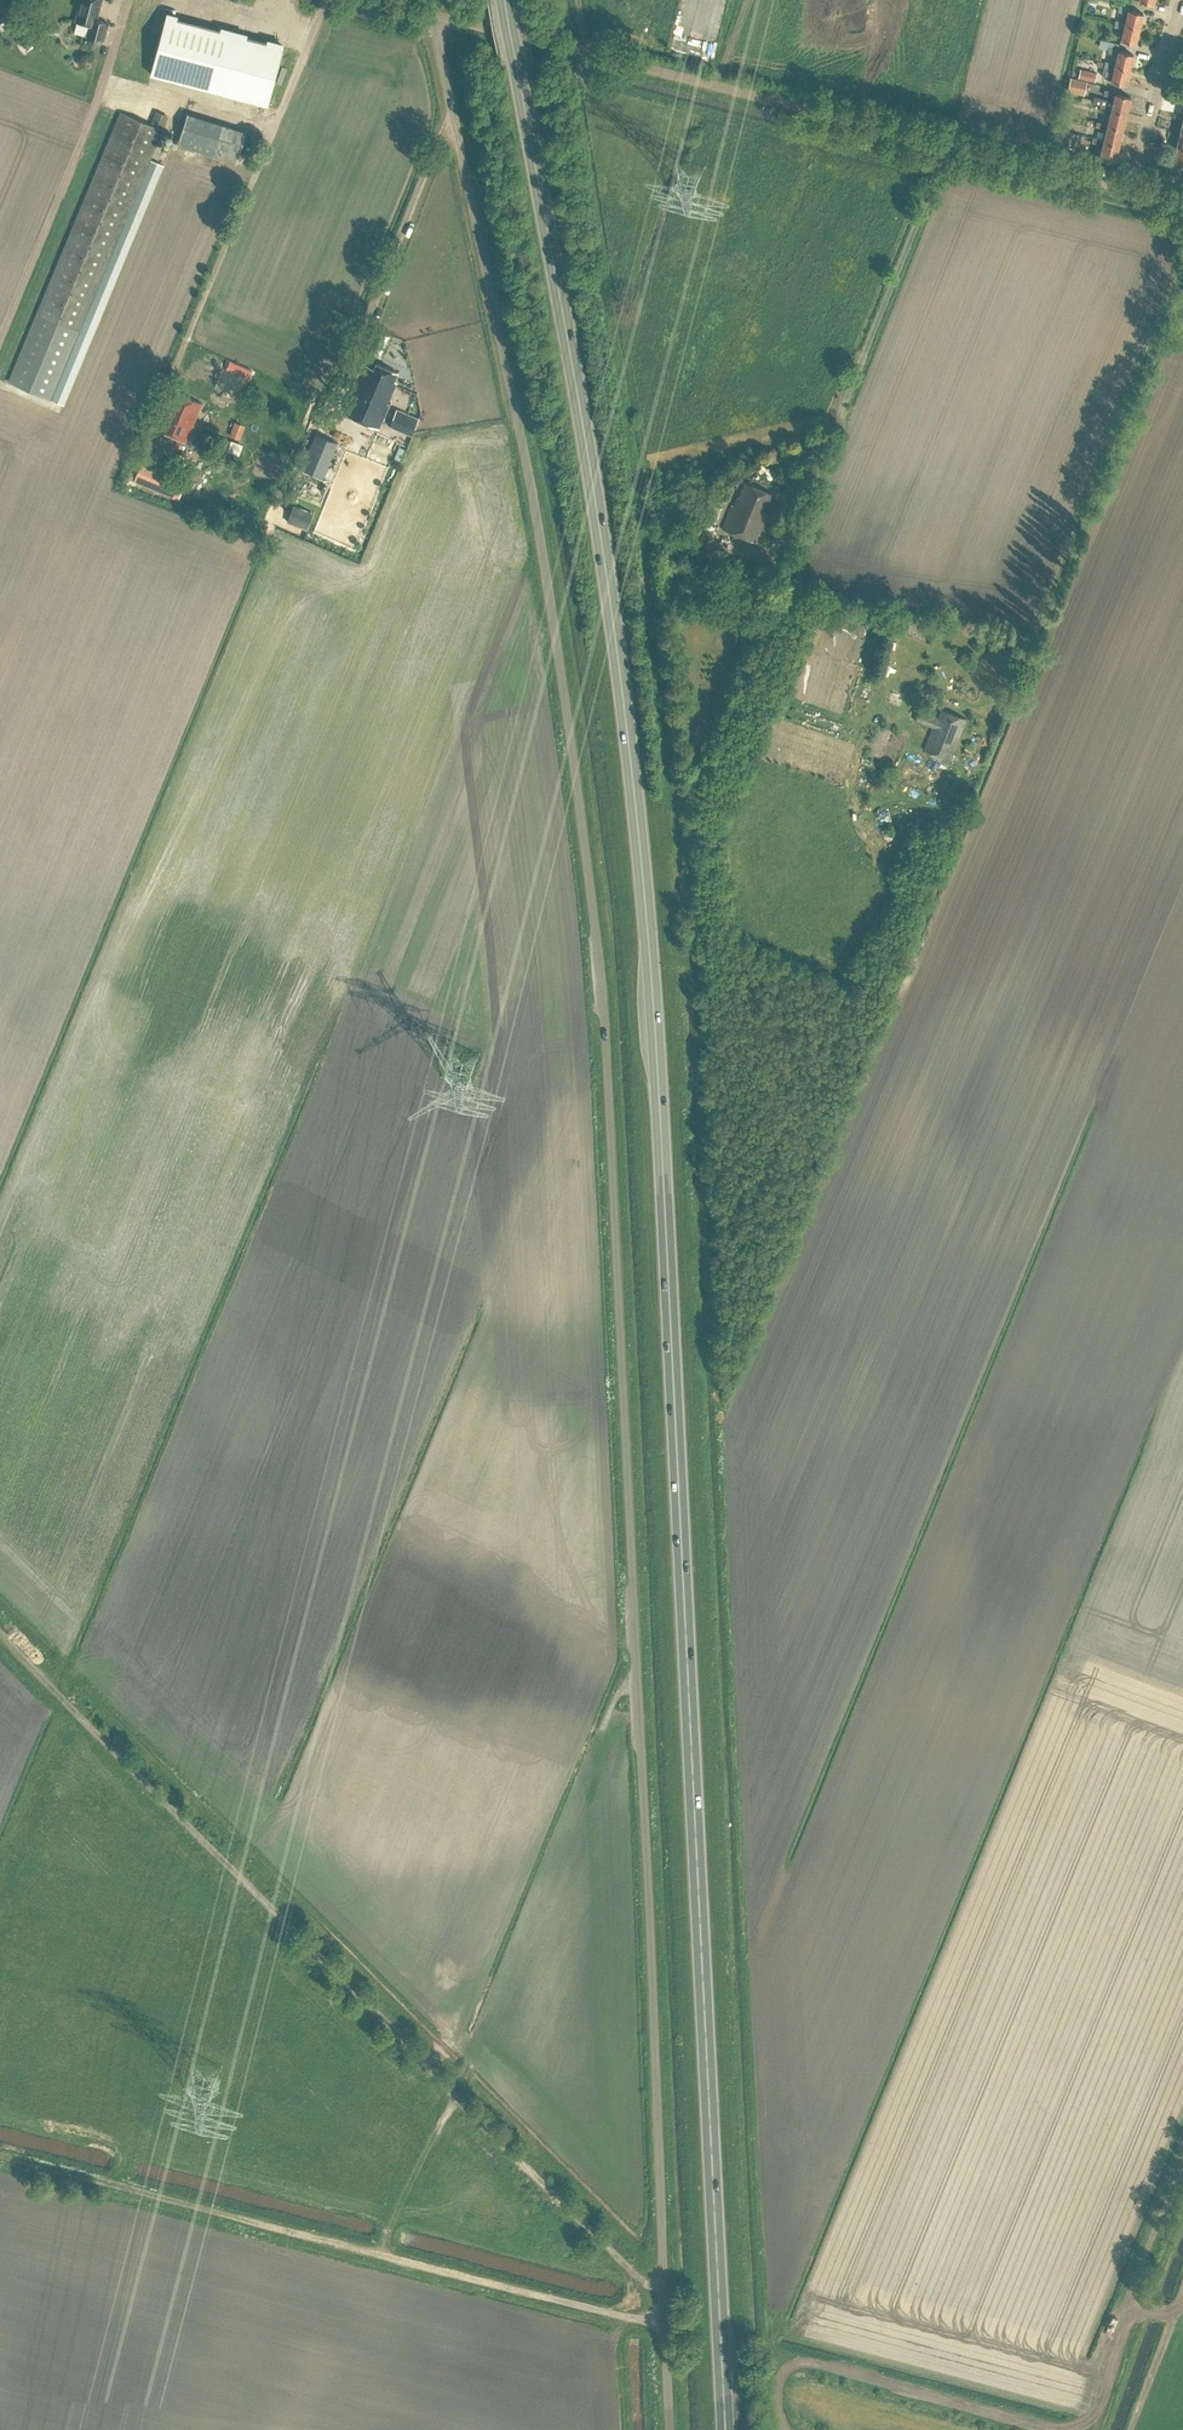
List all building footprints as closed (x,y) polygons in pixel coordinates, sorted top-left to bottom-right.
[(75,21),(89,25),(87,36),(104,41),(109,23),(97,20),(102,0),(81,0),(75,21)] [(1127,13),(1125,23),(1125,24),(1139,27),(1143,13),(1128,9),(1129,8),(1119,5),(1118,10),(1127,13)] [(167,14),(151,73),(268,104),(283,45),(180,18),(167,14)] [(1115,20),(1114,25),(1124,28),(1121,39),(1136,43),(1139,27),(1125,24),(1125,23),(1115,20)] [(6,29),(16,42),(26,34),(16,21),(6,29)] [(23,45),(26,49),(33,44),(30,40),(23,45)] [(1115,65),(1129,68),(1133,54),(1118,50),(1119,49),(1109,46),(1108,51),(1117,54),(1115,64),(1115,65)] [(1114,69),(1111,80),(1125,84),(1129,68),(1115,65),(1115,64),(1105,61),(1104,66),(1114,69)] [(1096,72),(1080,68),(1078,77),(1094,81),(1096,72)] [(1083,94),(1087,80),(1070,76),(1067,90),(1083,94)] [(1094,95),(1092,102),(1101,105),(1112,107),(1111,108),(1127,112),(1130,96),(1115,92),(1116,92),(1105,89),(1103,94),(1114,97),(1113,100),(1094,95)] [(1101,105),(1100,110),(1110,113),(1108,123),(1107,124),(1123,128),(1127,112),(1111,108),(1112,107),(1101,105)] [(38,312),(9,381),(64,404),(163,164),(151,159),(163,129),(163,128),(168,115),(157,110),(152,124),(120,111),(38,312)] [(188,113),(180,137),(178,144),(237,162),(246,131),(188,113)] [(1107,124),(1108,123),(1097,121),(1096,126),(1106,128),(1104,139),(1103,140),(1119,144),(1123,128),(1107,124)] [(1077,133),(1064,130),(1061,144),(1074,147),(1077,133)] [(1092,142),(1102,144),(1099,157),(1115,160),(1119,144),(1103,140),(1104,139),(1093,136),(1092,142)] [(1172,162),(1182,164),(1182,148),(1176,146),(1172,162)] [(364,363),(343,411),(379,427),(393,394),(391,393),(395,385),(393,384),(398,372),(377,362),(375,368),(364,363)] [(158,427),(158,428),(186,440),(202,403),(177,392),(176,396),(170,393),(156,426),(158,427)] [(326,397),(318,415),(324,418),(332,400),(326,397)] [(396,408),(389,425),(412,434),(419,418),(396,408)] [(236,420),(231,434),(241,437),(246,424),(236,420)] [(316,432),(302,467),(325,477),(340,442),(316,432)] [(400,444),(395,458),(401,460),(406,447),(400,444)] [(134,480),(178,498),(187,477),(142,459),(134,480)] [(737,496),(734,505),(732,504),(722,528),(756,541),(766,516),(763,515),(765,510),(768,511),(775,493),(745,481),(739,496),(737,496)] [(294,505),(292,511),(311,519),(314,513),(294,505)] [(663,551),(677,555),(680,548),(665,544),(663,551)] [(916,719),(933,726),(924,749),(951,759),(967,718),(941,708),(938,717),(920,709),(916,719)]
